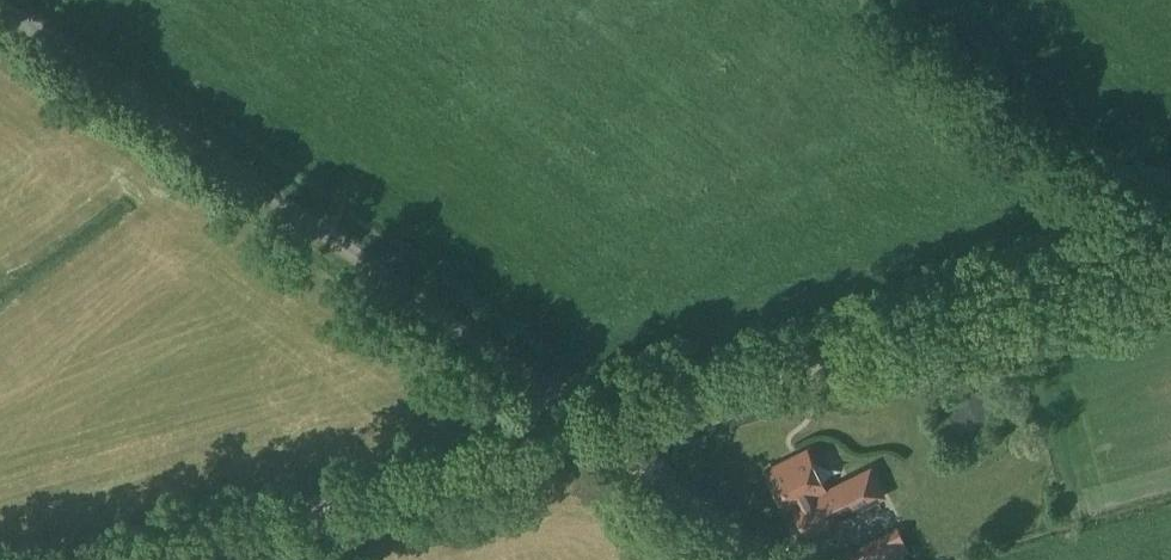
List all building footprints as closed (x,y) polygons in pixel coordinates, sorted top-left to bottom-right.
[(826,487),(807,448),(764,470),(785,511),(792,507),(806,536),(887,496),(871,465),(826,487)] [(837,527),(852,559),(902,559),(918,552),(894,500),(837,527)]
